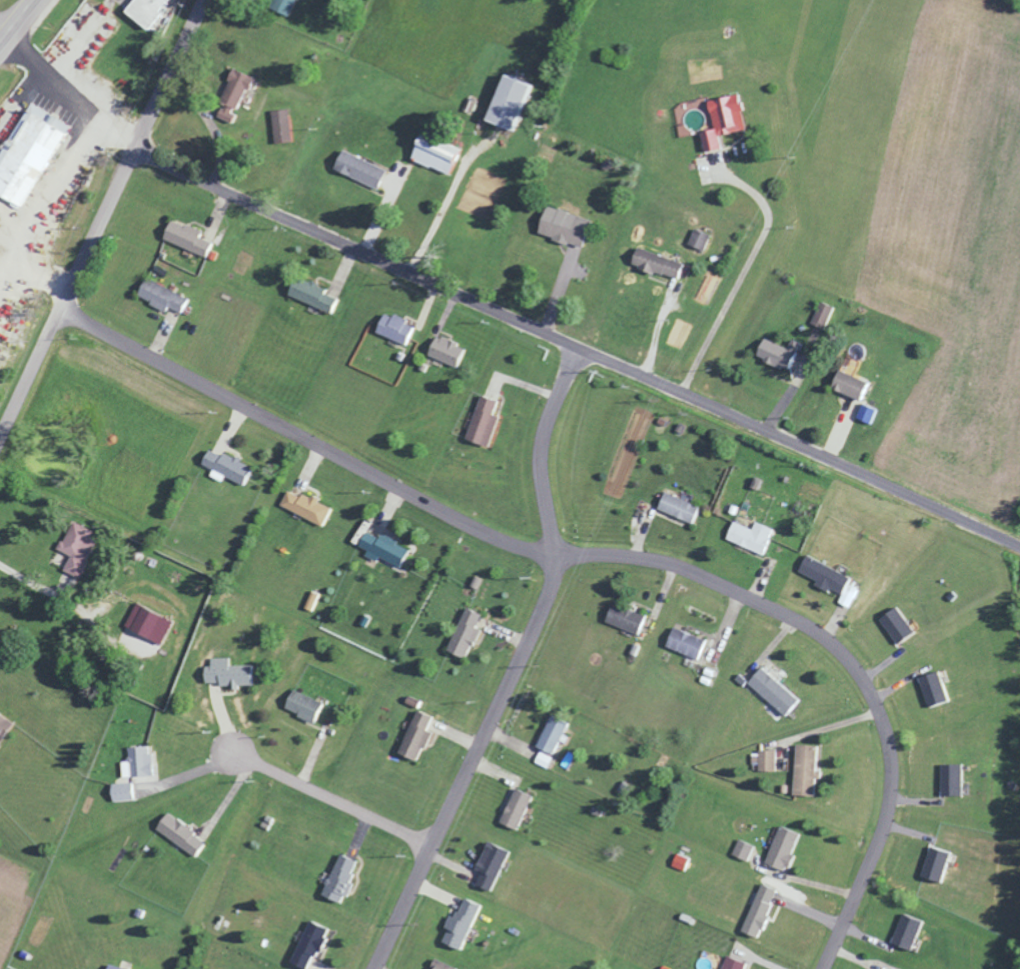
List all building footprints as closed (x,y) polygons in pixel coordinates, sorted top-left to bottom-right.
[(123,13),(147,30),(156,18),(155,13),(165,0),(132,0),(123,13)] [(287,17),(294,0),(271,0),(268,9),(287,17)] [(250,77),(231,69),(217,102),(221,105),(216,117),(230,123),(250,77)] [(527,86),(501,75),(483,120),(509,131),(527,86)] [(745,131),(739,95),(708,100),(713,130),(700,132),(703,152),(721,150),(718,135),(745,131)] [(25,103),(0,152),(0,197),(24,209),(67,124),(25,103)] [(269,111),(274,144),(290,142),(286,109),(269,111)] [(447,175),(458,148),(434,138),(431,145),(416,138),(407,159),(447,175)] [(385,170),(341,150),(332,169),(376,190),(385,170)] [(580,248),(588,220),(545,206),(536,234),(580,248)] [(198,237),(200,232),(168,219),(160,240),(204,257),(210,242),(198,237)] [(687,244),(703,250),(709,234),(694,228),(687,244)] [(675,280),(681,262),(635,246),(629,264),(675,280)] [(335,298),(323,293),(325,288),(294,276),(286,295),(329,313),(335,298)] [(186,295),(143,279),(135,299),(164,310),(165,308),(180,313),(186,295)] [(832,305),(818,301),(813,321),(827,325),(832,305)] [(383,311),(374,331),(406,346),(415,326),(383,311)] [(426,355),(455,366),(462,345),(433,335),(426,355)] [(786,368),(793,348),(761,336),(754,357),(786,368)] [(866,380),(837,369),(830,388),(859,399),(866,380)] [(485,446),(496,415),(490,413),(494,402),(485,399),(481,409),(475,407),(464,438),(485,446)] [(875,408),(861,403),(857,418),(871,422),(875,408)] [(200,463),(212,468),(209,474),(216,478),(218,473),(242,485),(245,476),(246,477),(251,466),(222,452),(221,455),(207,448),(200,463)] [(321,525),(329,507),(316,501),(287,488),(279,506),(321,525)] [(691,523),(698,505),(663,491),(656,509),(691,523)] [(725,538),(764,555),(774,529),(755,521),(752,529),(733,520),(725,538)] [(79,576),(99,535),(71,521),(57,549),(69,555),(63,568),(79,576)] [(407,547),(379,533),(377,537),(364,530),(357,545),(366,550),(364,555),(374,560),(377,556),(397,567),(407,547)] [(850,577),(806,554),(798,571),(817,580),(815,585),(827,591),(829,587),(842,594),(838,602),(849,608),(859,590),(847,584),(850,577)] [(318,593),(310,591),(304,608),(313,611),(318,593)] [(134,618),(129,629),(161,644),(172,620),(136,603),(130,616),(134,618)] [(644,612),(609,603),(603,623),(638,633),(644,612)] [(879,618),(897,643),(914,631),(895,606),(879,618)] [(452,653),(466,658),(477,627),(475,626),(480,614),(469,610),(461,631),(460,630),(452,653)] [(705,640),(672,626),(663,645),(697,660),(705,640)] [(228,665),(228,657),(209,658),(209,668),(203,668),(203,682),(219,682),(219,686),(250,685),(249,664),(228,665)] [(783,715),(797,699),(762,666),(747,681),(783,715)] [(928,707),(948,699),(937,670),(917,677),(928,707)] [(313,721),(320,700),(289,690),(282,710),(313,721)] [(4,742),(19,721),(1,708),(0,709),(0,739),(4,742)] [(431,716),(414,710),(400,748),(405,749),(402,756),(417,761),(428,730),(426,730),(431,716)] [(566,721),(549,715),(536,748),(553,755),(566,721)] [(122,778),(152,775),(149,744),(126,747),(128,760),(120,761),(122,778)] [(813,796),(816,745),(795,744),(792,795),(813,796)] [(777,750),(759,749),(758,770),(776,771),(777,750)] [(552,757),(538,752),(534,763),(548,768),(552,757)] [(961,764),(940,764),(940,795),(961,795),(961,764)] [(110,783),(110,801),(132,801),(132,782),(110,783)] [(516,830),(532,796),(515,788),(498,822),(516,830)] [(206,842),(166,811),(154,827),(193,858),(206,842)] [(766,864),(786,871),(798,832),(777,826),(766,864)] [(731,855),(747,861),(753,845),(737,839),(731,855)] [(509,852),(487,841),(473,868),(481,872),(475,883),(489,891),(509,852)] [(940,883),(949,851),(929,845),(920,876),(940,883)] [(358,862),(338,853),(320,895),(340,903),(358,862)] [(684,870),(688,857),(675,853),(671,866),(684,870)] [(740,931),(756,938),(777,890),(761,883),(740,931)] [(452,909),(444,928),(447,929),(442,942),(461,950),(481,904),(465,897),(458,911),(452,909)] [(921,919),(901,913),(892,944),(912,950),(921,919)] [(308,919),(287,962),(302,968),(306,968),(326,928),(308,919)] [(726,955),(720,968),(743,968),(745,963),(726,955)] [(456,968),(435,959),(431,968),(455,968),(456,968)]
